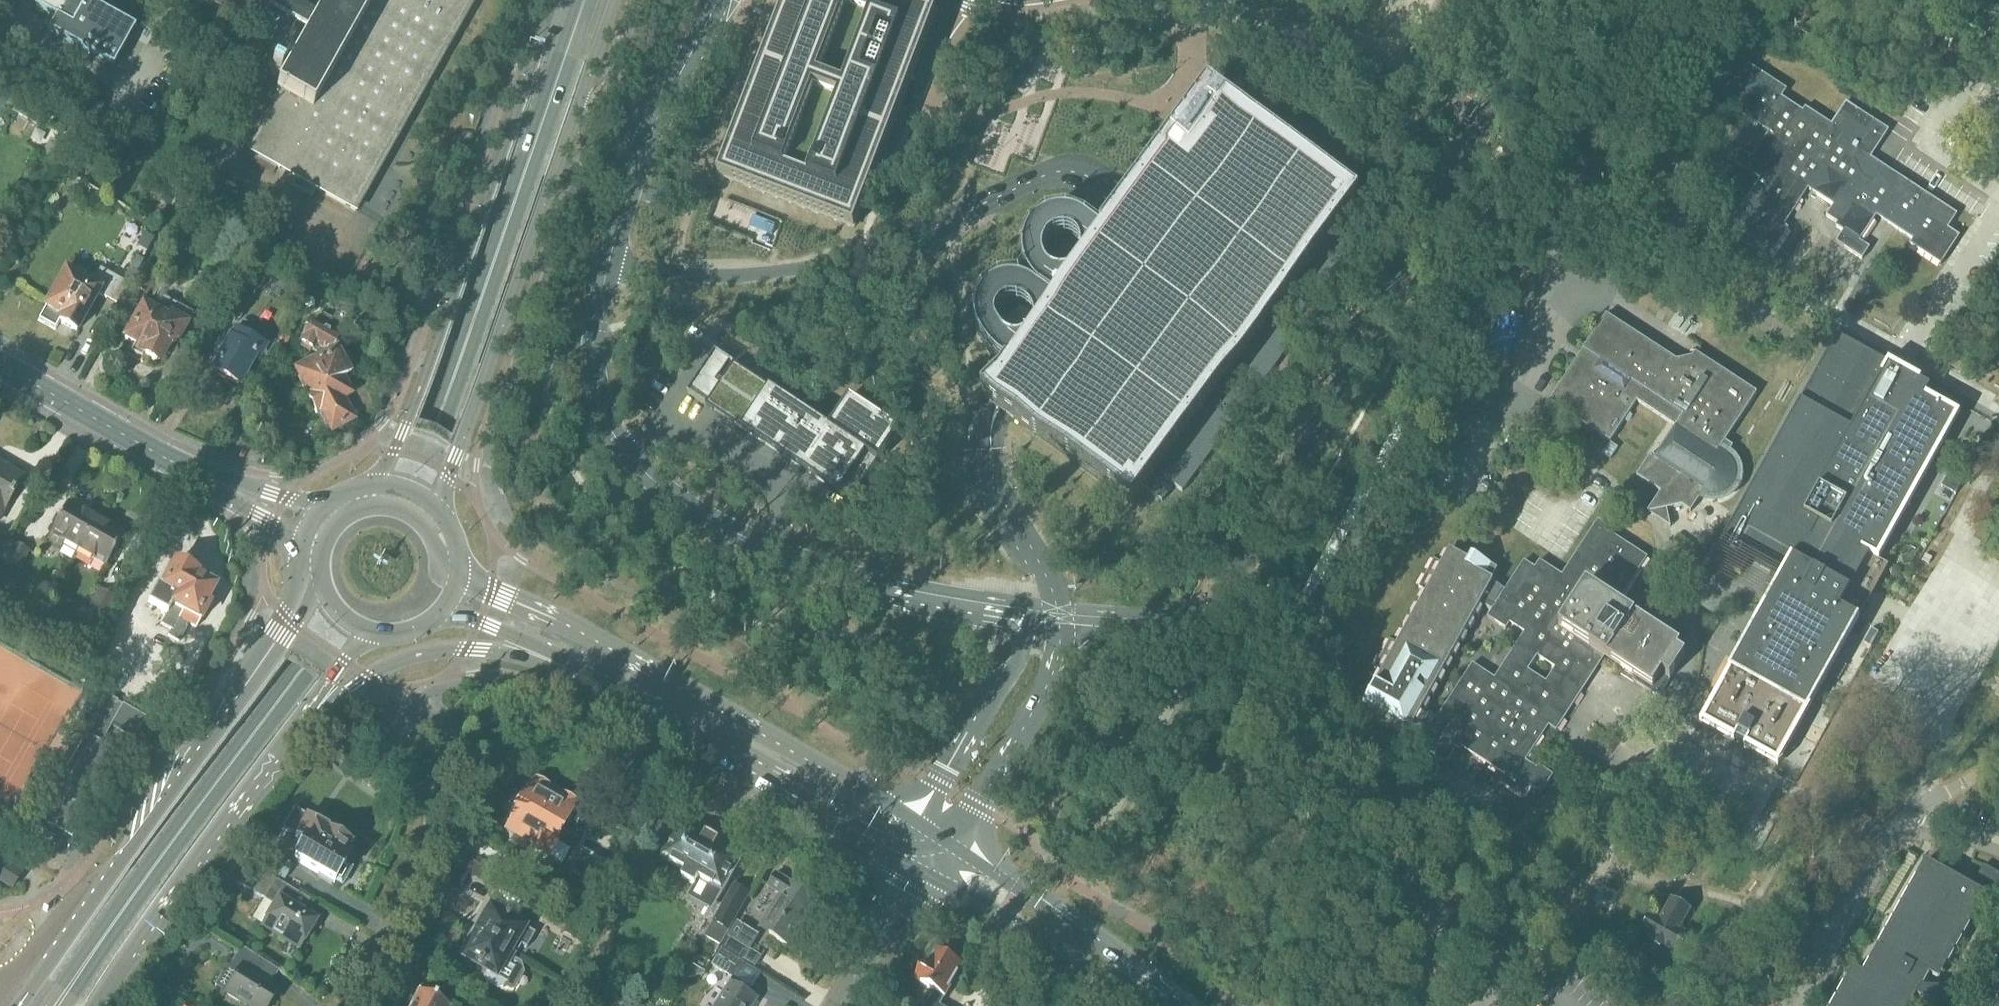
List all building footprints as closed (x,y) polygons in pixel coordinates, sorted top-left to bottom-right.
[(33,5),(56,18),(48,31),(86,52),(113,67),(134,28),(107,13),(85,1),(86,0),(36,0),(33,5)] [(272,0),(197,0),(254,32),(272,0)] [(474,0),(327,0),(284,76),(271,69),(268,75),(281,82),(278,88),(283,91),(250,149),(281,168),(282,167),(357,209),(474,0)] [(718,176),(854,228),(905,93),(937,12),(907,0),(786,0),(718,176)] [(1718,64),(1699,93),(1723,109),(1752,128),(1755,123),(1769,133),(1763,142),(1752,158),(1742,151),(1734,163),(1760,179),(1748,198),(1733,220),(1747,230),(1740,241),(1767,259),(1769,260),(1789,229),(1783,225),(1806,190),(1832,206),(1825,217),(1836,224),(1834,227),(1842,232),(1835,243),(1862,260),(1870,248),(1860,242),(1876,216),(1887,223),(1895,228),(1913,240),(1910,245),(1941,265),(1960,236),(1948,229),(1957,215),(1890,171),(1871,158),(1889,131),(1847,103),(1831,125),(1805,108),(1803,112),(1782,98),(1787,90),(1738,58),(1729,72),(1718,64)] [(974,314),(974,321),(974,327),(976,333),(978,339),(982,344),(986,349),(990,353),(1005,364),(982,395),(989,401),(1010,416),(1122,499),(1133,507),(1146,490),(1346,219),(1361,200),(1209,88),(1192,109),(1133,191),(1127,198),(1111,219),(1102,232),(1088,221),(1083,218),(1077,215),(1071,213),(1065,212),(1058,213),(1052,214),(1048,215),(1046,216),(1041,219),(1036,223),(1031,227),(1028,232),(1025,237),(1023,243),(1022,249),(1024,271),(1019,277),(999,281),(993,283),(988,287),(984,292),(980,297),(977,302),(975,308),(974,314)] [(25,91),(12,113),(36,126),(49,104),(25,91)] [(50,140),(40,156),(52,164),(62,147),(50,140)] [(1592,190),(1578,183),(1573,193),(1587,199),(1592,190)] [(1146,490),(1162,503),(1174,486),(1183,493),(1291,346),(1289,345),(1294,338),(1296,339),(1301,332),(1293,325),(1340,261),(1337,258),(1359,229),(1346,219),(1146,490)] [(46,308),(39,320),(55,330),(60,322),(76,331),(86,315),(87,315),(99,295),(119,306),(130,286),(144,261),(143,260),(136,256),(125,274),(121,281),(101,269),(91,286),(66,271),(45,307),(46,308)] [(161,275),(144,266),(136,280),(133,287),(149,296),(161,275)] [(145,303),(125,338),(134,343),(128,354),(142,362),(145,356),(154,361),(162,359),(169,345),(171,346),(174,341),(176,342),(177,342),(193,314),(161,296),(160,298),(154,308),(145,303)] [(316,326),(310,323),(302,338),(302,339),(299,343),(302,345),(300,348),(309,353),(311,350),(322,356),(328,353),(329,353),(355,308),(339,304),(339,305),(336,314),(333,320),(323,314),(316,326)] [(1549,402),(1594,432),(1610,442),(1637,400),(1676,425),(1671,433),(1656,457),(1651,454),(1637,477),(1661,492),(1647,512),(1649,513),(1682,506),(1691,512),(1692,511),(1691,511),(1701,496),(1707,498),(1713,499),(1720,499),(1726,497),(1731,493),(1736,488),(1738,482),(1739,476),(1739,469),(1737,463),(1733,458),(1728,453),(1721,448),(1757,393),(1695,353),(1686,367),(1606,315),(1583,350),(1586,353),(1580,362),(1577,360),(1549,402)] [(230,380),(236,383),(239,385),(255,355),(258,356),(265,345),(270,336),(243,321),(233,339),(231,338),(213,370),(215,371),(215,370),(231,379),(230,380)] [(1783,579),(1703,722),(1777,763),(1857,619),(1839,609),(1869,555),(1877,560),(1903,513),(1957,416),(1925,398),(1930,388),(1837,336),(1712,560),(1741,576),(1749,560),(1783,579)] [(344,424),(352,420),(373,408),(368,397),(362,386),(350,382),(335,355),(322,362),(322,361),(302,371),(314,394),(307,398),(317,416),(316,417),(324,432),(328,431),(330,434),(345,426),(344,424)] [(733,363),(706,406),(852,502),(900,430),(850,397),(830,427),(820,421),(733,363)] [(1447,418),(1444,424),(1453,429),(1456,423),(1447,418)] [(1954,464),(1947,476),(1961,483),(1968,472),(1974,460),(1960,452),(1954,464)] [(0,465),(0,517),(22,478),(0,465)] [(64,544),(78,551),(96,519),(94,519),(93,515),(89,513),(86,514),(68,503),(47,539),(62,548),(64,544)] [(78,551),(106,567),(126,531),(114,524),(108,526),(106,525),(105,522),(101,519),(97,520),(96,519),(78,551)] [(1633,681),(1634,682),(1658,698),(1685,656),(1644,629),(1646,625),(1647,624),(1647,622),(1647,621),(1646,620),(1635,613),(1634,613),(1633,613),(1631,613),(1631,614),(1627,619),(1614,610),(1648,558),(1610,534),(1613,530),(1598,520),(1562,576),(1540,561),(1535,568),(1524,561),(1505,591),(1494,583),(1495,583),(1493,582),(1491,581),(1498,570),(1480,560),(1472,556),(1468,562),(1450,551),(1442,565),(1434,560),(1419,588),(1426,593),(1398,645),(1390,641),(1374,669),(1382,673),(1360,713),(1370,719),(1434,755),(1436,752),(1449,759),(1456,747),(1460,749),(1459,750),(1460,750),(1462,748),(1505,776),(1500,783),(1523,798),(1530,787),(1541,794),(1552,776),(1537,766),(1536,769),(1525,761),(1549,726),(1557,731),(1584,690),(1605,658),(1633,677),(1633,678),(1633,679),(1633,680),(1633,681)] [(9,541),(8,541),(9,539),(0,534),(0,556),(9,541)] [(29,551),(15,544),(14,544),(9,541),(0,556),(0,564),(16,573),(29,551)] [(175,564),(175,563),(162,587),(158,585),(148,602),(167,613),(161,624),(171,630),(168,635),(178,642),(186,628),(185,627),(187,623),(195,627),(199,620),(200,621),(209,605),(206,604),(214,588),(195,577),(196,575),(194,574),(198,565),(182,556),(177,565),(175,564)] [(84,617),(101,626),(116,599),(99,590),(84,617)] [(1879,633),(1872,629),(1864,644),(1871,647),(1879,633)] [(123,704),(122,704),(118,702),(118,701),(94,687),(89,696),(82,708),(105,722),(95,739),(93,738),(63,789),(58,787),(56,791),(53,797),(51,796),(38,818),(53,827),(53,828),(54,829),(55,828),(72,838),(88,811),(89,811),(122,755),(114,750),(115,750),(108,746),(107,747),(101,743),(111,726),(135,739),(147,718),(123,704)] [(531,789),(512,823),(531,833),(527,840),(536,845),(532,853),(546,861),(548,857),(561,864),(569,850),(556,842),(558,838),(554,836),(569,810),(572,805),(534,784),(531,789)] [(290,815),(282,831),(304,843),(294,861),(299,863),(320,875),(318,878),(331,885),(332,882),(334,883),(334,882),(341,886),(351,868),(344,864),(345,863),(341,861),(347,851),(346,850),(349,845),(327,832),(329,829),(293,809),(290,815)] [(680,826),(662,858),(686,871),(682,878),(695,886),(690,894),(704,902),(708,895),(718,900),(740,860),(717,847),(720,842),(707,834),(704,839),(680,826)] [(265,851),(257,865),(285,881),(293,867),(265,851)] [(1690,852),(1677,872),(1685,877),(1697,857),(1690,852)] [(232,853),(220,872),(264,899),(274,905),(262,926),(299,949),(316,921),(300,912),(291,906),(298,893),(281,882),(276,879),(258,869),(254,871),(244,865),(245,861),(232,853)] [(461,856),(455,869),(478,880),(484,866),(461,856)] [(1831,1005),(1911,1005),(1916,997),(1919,999),(1953,1000),(1961,1005),(1963,1001),(1997,1003),(1998,1004),(1998,1002),(1998,993),(1967,991),(1960,987),(1958,990),(1923,988),(1921,987),(1935,962),(1945,967),(1982,902),(1986,895),(1971,887),(1925,862),(1855,987),(1845,982),(1831,1005)] [(0,864),(0,880),(12,887),(20,875),(1,863),(0,864)] [(1971,887),(1986,895),(1982,902),(1998,911),(1998,875),(1983,866),(1971,887)] [(781,895),(764,922),(774,929),(770,935),(790,948),(805,924),(803,923),(807,917),(809,918),(820,900),(789,882),(776,874),(768,887),(781,895)] [(735,885),(714,921),(729,931),(750,894),(735,885)] [(1688,912),(1671,902),(1659,922),(1651,917),(1642,933),(1675,953),(1685,936),(1677,931),(1688,912)] [(482,920),(475,933),(514,956),(521,945),(527,948),(535,933),(490,907),(488,910),(484,910),(480,916),(482,920)] [(730,937),(722,949),(742,962),(750,949),(759,936),(738,923),(730,937)] [(464,944),(461,950),(463,954),(461,957),(487,972),(484,976),(486,981),(498,988),(503,986),(506,982),(508,984),(518,967),(515,965),(518,961),(513,958),(514,956),(475,933),(468,944),(464,944)] [(225,993),(247,1005),(268,1005),(279,988),(254,973),(262,960),(241,947),(229,966),(237,972),(225,993)] [(722,949),(712,965),(732,977),(742,962),(722,949)] [(915,981),(934,992),(926,1005),(941,1005),(964,966),(937,951),(928,966),(925,964),(915,981)] [(693,965),(684,978),(687,980),(705,975),(706,973),(693,965)] [(716,1005),(754,1005),(759,998),(732,981),(716,1005)] [(410,1005),(450,1005),(418,990),(410,1005)]
